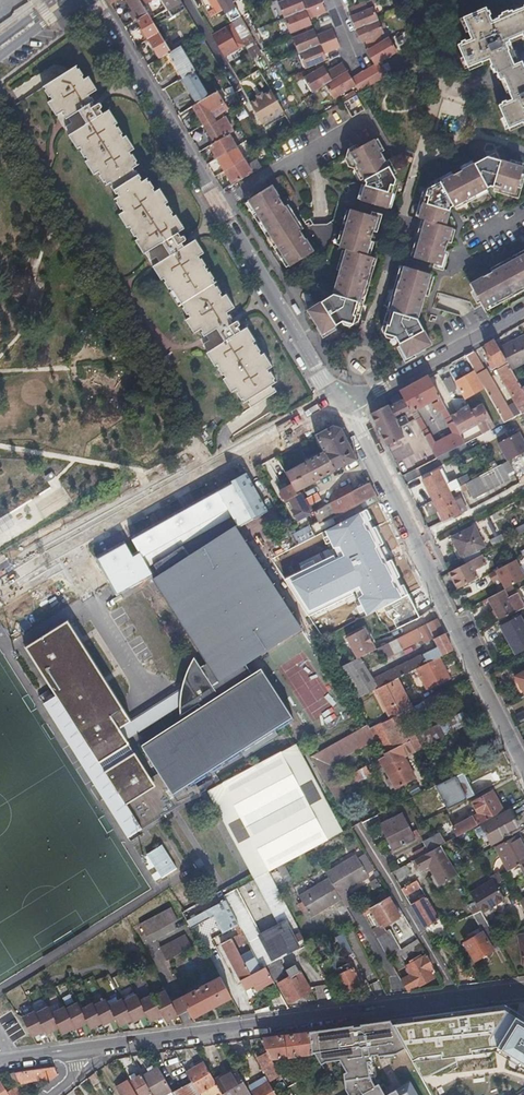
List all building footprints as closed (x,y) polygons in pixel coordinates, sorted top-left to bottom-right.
[(141,0),(127,0),(133,10),(129,11),(135,20),(137,19),(149,12),(141,0)] [(149,12),(152,18),(169,8),(164,0),(141,0),(149,12)] [(169,8),(174,16),(187,8),(182,0),(164,0),(169,8)] [(213,17),(226,9),(220,0),(208,0),(212,6),(208,9),(213,17)] [(226,9),(230,7),(226,0),(220,0),(226,9)] [(322,5),(320,0),(305,0),(302,1),(301,0),(286,0),(278,3),(285,20),(322,5)] [(358,31),(381,22),(376,9),(372,10),(369,3),(353,9),(357,17),(353,19),(358,31)] [(325,12),(322,5),(285,20),(290,32),(311,24),(309,19),(325,12)] [(523,9),(515,13),(514,10),(511,12),(510,10),(503,13),(504,15),(500,17),(501,18),(494,21),(492,16),(494,15),(492,11),(490,12),(488,8),(485,10),(506,58),(508,57),(509,60),(518,56),(516,52),(513,47),(512,43),(523,39),(523,12),(523,9)] [(506,58),(485,10),(465,18),(471,32),(474,39),(469,41),(468,40),(463,42),(464,44),(461,45),(466,57),(470,67),(485,60),(485,61),(498,57),(500,61),(506,58)] [(152,18),(149,12),(137,19),(150,38),(161,32),(152,18)] [(471,32),(465,18),(463,19),(468,33),(471,32)] [(386,34),(381,22),(358,31),(363,44),(369,42),(373,51),(385,43),(382,36),(386,34)] [(234,24),(214,36),(227,57),(247,45),(234,24)] [(300,55),(336,40),(331,29),(316,35),(313,30),(293,38),(300,55)] [(161,32),(150,38),(161,58),(169,53),(173,51),(161,32)] [(512,43),(513,47),(523,43),(523,39),(512,43)] [(339,47),(336,40),(300,55),(306,68),(326,59),(323,53),(339,47)] [(399,54),(389,40),(385,43),(373,51),(371,52),(379,65),(375,68),(366,73),(374,85),(388,77),(382,67),(399,54)] [(169,53),(184,78),(196,71),(181,46),(173,51),(169,53)] [(518,56),(521,66),(523,65),(523,63),(519,51),(516,52),(518,56)] [(486,63),(485,61),(485,60),(470,67),(472,70),(486,63)] [(316,93),(327,86),(349,72),(343,62),(328,71),(324,66),(307,78),(316,93)] [(55,99),(49,103),(58,116),(66,111),(67,113),(65,114),(69,119),(76,115),(80,121),(79,123),(75,122),(68,126),(73,134),(72,135),(80,148),(83,146),(85,149),(83,150),(87,156),(89,155),(91,157),(88,159),(96,172),(102,169),(104,173),(102,174),(106,180),(109,178),(111,180),(112,180),(112,181),(111,182),(117,192),(119,191),(119,192),(116,193),(118,196),(116,197),(122,206),(124,205),(125,206),(121,209),(130,225),(134,223),(136,226),(134,226),(139,233),(140,232),(142,235),(138,238),(146,251),(148,250),(152,257),(159,253),(160,249),(164,249),(167,255),(155,263),(162,274),(166,272),(168,277),(166,278),(170,285),(172,284),(173,286),(170,288),(178,301),(182,299),(185,302),(182,304),(188,312),(190,311),(192,313),(187,316),(196,329),(203,325),(204,328),(202,329),(205,333),(213,328),(217,334),(215,338),(212,336),(204,341),(209,349),(208,350),(216,363),(218,362),(220,365),(219,366),(222,372),(224,370),(227,374),(224,376),(233,390),(238,386),(240,389),(237,391),(243,399),(244,398),(246,400),(249,398),(250,400),(248,402),(252,408),(278,391),(273,385),(271,386),(270,384),(275,381),(273,378),(275,377),(270,369),(268,371),(266,367),(271,364),(263,351),(260,353),(257,349),(258,349),(254,342),(252,344),(250,341),(254,339),(246,327),(240,331),(235,323),(238,322),(236,319),(232,322),(229,317),(231,315),(228,311),(227,312),(225,309),(234,304),(225,291),(220,294),(219,291),(220,290),(215,282),(213,283),(212,280),(213,279),(211,276),(212,275),(208,268),(206,270),(202,264),(204,262),(200,256),(199,257),(197,254),(204,250),(195,236),(183,244),(181,240),(184,238),(182,234),(178,236),(176,231),(182,227),(174,215),(170,217),(169,214),(170,213),(166,206),(165,207),(163,205),(167,202),(157,187),(152,190),(150,187),(152,186),(148,179),(146,181),(144,178),(141,180),(139,177),(141,176),(136,168),(135,169),(132,166),(134,165),(133,163),(137,160),(133,154),(131,156),(129,153),(135,149),(126,135),(122,137),(121,136),(123,134),(119,128),(118,128),(116,126),(119,124),(111,111),(104,115),(101,110),(103,108),(100,104),(96,107),(94,103),(96,102),(93,97),(91,98),(90,96),(98,91),(90,77),(86,80),(84,77),(86,76),(81,68),(79,69),(77,66),(47,85),(49,89),(47,91),(51,98),(54,97),(55,99)] [(184,78),(198,101),(211,94),(196,71),(184,78)] [(357,87),(361,93),(374,85),(366,73),(358,78),(354,80),(349,72),(327,86),(336,100),(357,87)] [(506,94),(509,93),(503,80),(500,81),(506,94)] [(523,97),(518,86),(516,87),(517,90),(509,93),(512,100),(507,102),(507,101),(503,102),(503,104),(500,105),(506,118),(503,120),(507,129),(510,128),(511,131),(523,126),(523,100),(523,97)] [(244,88),(239,91),(258,126),(281,113),(268,90),(250,100),(244,88)] [(194,104),(206,123),(215,118),(211,110),(225,102),(218,89),(211,94),(198,101),(194,104)] [(206,123),(217,142),(231,133),(233,132),(222,114),(215,118),(206,123)] [(211,145),(219,158),(238,145),(231,133),(217,142),(211,145)] [(375,138),(347,154),(347,156),(346,160),(349,165),(354,167),(360,178),(363,176),(365,180),(360,198),(387,206),(388,204),(392,206),(396,193),(392,192),(396,177),(375,138)] [(219,158),(226,170),(246,157),(238,145),(219,158)] [(226,170),(233,183),(252,172),(263,165),(259,160),(250,165),(246,157),(226,170)] [(434,186),(429,189),(425,201),(422,200),(418,214),(421,215),(420,217),(423,218),(412,254),(416,255),(415,256),(442,264),(454,226),(448,224),(453,206),(457,204),(459,207),(491,191),(489,188),(493,186),(497,187),(496,191),(502,193),(503,189),(509,191),(508,195),(520,198),(523,189),(519,188),(523,173),(523,168),(503,162),(500,157),(497,159),(490,157),(476,164),(474,160),(468,163),(470,168),(450,178),(448,173),(431,181),(434,186)] [(289,209),(273,184),(248,199),(269,233),(294,218),(289,209)] [(366,252),(377,215),(351,207),(340,244),(347,246),(334,293),(309,308),(323,331),(342,320),(344,324),(350,325),(354,322),(373,254),(366,252)] [(314,250),(294,218),(269,233),(287,267),(314,250)] [(471,283),(485,308),(487,307),(499,300),(514,292),(515,295),(523,290),(523,254),(471,283)] [(407,355),(431,342),(418,317),(431,272),(405,265),(385,333),(387,336),(392,337),(396,335),(407,355)] [(499,300),(487,307),(489,310),(500,304),(499,300)] [(504,344),(516,368),(523,364),(523,335),(504,344)] [(500,346),(495,338),(485,343),(495,361),(499,368),(509,362),(500,346)] [(504,344),(500,346),(509,362),(511,364),(514,370),(516,368),(504,344)] [(474,349),(467,353),(476,370),(486,388),(497,407),(505,402),(491,375),(489,371),(486,371),(474,349)] [(499,368),(495,361),(492,363),(490,364),(494,370),(499,368)] [(499,371),(523,413),(523,388),(523,386),(514,370),(511,364),(499,371)] [(486,388),(476,370),(457,381),(466,398),(469,397),(486,388)] [(451,414),(429,374),(400,390),(405,399),(413,413),(438,398),(440,401),(435,403),(438,408),(443,411),(445,410),(448,416),(451,414)] [(452,376),(444,380),(451,392),(459,388),(452,376)] [(413,413),(405,399),(392,406),(390,403),(372,413),(388,445),(405,437),(400,427),(410,422),(407,416),(413,413)] [(470,407),(452,416),(455,420),(462,432),(477,424),(483,434),(497,427),(485,404),(473,411),(470,407)] [(416,419),(437,458),(467,442),(462,432),(455,420),(449,423),(454,432),(436,442),(431,434),(430,433),(421,416),(416,419)] [(300,490),(358,460),(348,440),(343,429),(334,425),(316,435),(325,452),(288,472),(293,483),(297,490),(296,491),(298,494),(301,493),(300,490)] [(499,442),(509,460),(523,452),(523,438),(521,432),(499,442)] [(501,464),(471,480),(459,486),(462,491),(468,488),(473,496),(508,479),(501,464)] [(421,478),(432,500),(449,491),(459,486),(471,480),(467,472),(449,481),(441,466),(433,469),(434,471),(421,478)] [(123,541),(95,557),(111,581),(111,580),(119,592),(132,585),(133,586),(153,573),(151,570),(149,567),(154,564),(185,544),(184,542),(230,515),(238,527),(268,510),(246,473),(130,537),(138,551),(131,554),(123,541)] [(306,500),(301,493),(298,494),(296,491),(297,490),(293,483),(280,490),(286,501),(290,499),(295,508),(293,510),(299,520),(310,515),(314,522),(319,520),(315,512),(312,513),(306,500)] [(314,522),(292,533),(299,545),(326,531),(366,510),(379,503),(370,483),(355,491),(339,499),(325,506),(315,512),(319,520),(314,522)] [(339,499),(355,491),(351,485),(335,493),(339,499)] [(449,491),(432,500),(443,520),(452,516),(453,517),(461,513),(456,505),(462,502),(458,495),(453,497),(449,491)] [(319,494),(306,500),(312,513),(315,512),(325,506),(319,494)] [(366,510),(326,531),(333,549),(340,547),(345,556),(335,559),(333,556),(284,580),(309,616),(352,594),(350,591),(359,587),(363,594),(359,598),(367,616),(408,594),(366,510)] [(289,726),(287,723),(293,718),(261,668),(253,673),(246,663),(303,626),(248,541),(238,527),(230,515),(184,542),(185,544),(154,564),(160,574),(154,577),(208,661),(199,667),(218,696),(143,746),(175,796),(243,751),(245,755),(289,726)] [(483,547),(473,527),(452,538),(462,558),(465,564),(480,555),(477,550),(483,547)] [(450,571),(449,572),(458,588),(477,578),(472,569),(475,568),(476,570),(485,565),(480,555),(465,564),(450,571)] [(489,574),(493,582),(500,578),(505,589),(523,579),(523,575),(516,560),(489,574)] [(502,591),(488,598),(500,620),(523,608),(515,593),(506,598),(502,591)] [(68,618),(23,646),(54,696),(44,703),(69,744),(71,743),(94,779),(92,780),(130,840),(136,837),(135,833),(171,810),(126,739),(137,732),(130,721),(132,720),(68,618)] [(519,618),(501,627),(515,653),(523,649),(523,627),(519,618)] [(439,659),(454,651),(451,645),(437,619),(378,648),(384,658),(420,641),(422,644),(434,639),(438,646),(372,678),(360,657),(358,658),(335,669),(354,700),(378,688),(400,678),(408,674),(418,669),(439,659)] [(347,638),(358,658),(360,657),(375,650),(365,629),(347,638)] [(449,679),(439,659),(418,669),(428,689),(449,679)] [(523,695),(523,672),(514,677),(523,695)] [(392,716),(413,706),(400,678),(378,688),(392,716)] [(403,755),(468,724),(463,713),(415,736),(408,723),(456,700),(450,689),(413,706),(392,716),(371,727),(368,724),(352,733),(360,748),(380,737),(385,745),(382,747),(387,754),(389,758),(392,761),(403,755)] [(342,829),(295,742),(207,790),(211,796),(254,876),(267,869),(342,829)] [(415,777),(403,755),(392,761),(389,758),(387,754),(379,758),(396,788),(415,777)] [(367,765),(329,787),(336,799),(346,794),(344,789),(371,773),(367,765)] [(204,800),(211,796),(207,790),(200,793),(204,800)] [(430,798),(426,790),(414,795),(410,798),(415,806),(430,798)] [(458,835),(503,811),(492,792),(473,803),(479,813),(454,827),(458,835)] [(491,844),(519,829),(509,811),(481,826),(491,844)] [(377,814),(363,821),(366,827),(368,831),(382,824),(377,814)] [(404,814),(382,824),(393,850),(415,840),(412,833),(404,814)] [(441,845),(436,835),(424,841),(427,847),(415,853),(417,858),(441,845)] [(523,863),(523,848),(518,837),(498,847),(510,870),(518,866),(522,864),(523,863)] [(458,874),(455,868),(441,845),(417,858),(416,859),(420,868),(430,863),(441,883),(458,874)] [(328,874),(331,879),(339,892),(341,894),(369,877),(357,857),(328,874)] [(406,864),(394,871),(398,878),(410,872),(406,864)] [(496,867),(487,872),(492,880),(493,879),(500,875),(496,867)] [(272,977),(274,980),(283,975),(273,957),(291,947),(295,953),(308,946),(267,869),(254,876),(280,926),(262,935),(238,889),(225,896),(264,970),(267,968),(272,977)] [(500,875),(493,879),(496,885),(503,881),(500,875)] [(312,918),(343,899),(341,894),(339,892),(331,879),(300,897),(312,918)] [(401,889),(404,895),(420,887),(416,880),(401,889)] [(471,895),(493,882),(492,880),(469,893),(471,895)] [(471,895),(480,910),(502,898),(493,882),(471,895)] [(369,925),(387,958),(400,950),(389,931),(385,933),(381,926),(403,914),(392,894),(362,911),(369,925)] [(410,905),(423,927),(439,918),(426,897),(421,899),(419,897),(415,899),(416,902),(410,905)] [(147,937),(179,919),(172,907),(140,925),(147,937)] [(480,910),(473,914),(483,934),(465,943),(474,960),(501,946),(499,942),(488,924),(480,910)] [(168,961),(193,947),(186,935),(161,949),(168,961)] [(222,944),(241,981),(251,976),(232,938),(222,944)] [(418,939),(400,950),(405,957),(422,947),(418,939)] [(428,963),(431,962),(429,958),(426,954),(421,957),(419,954),(410,959),(412,963),(406,966),(410,974),(401,979),(408,991),(433,978),(428,970),(431,969),(428,963)] [(360,985),(352,969),(344,973),(341,967),(333,971),(345,993),(360,985)] [(241,981),(246,991),(272,977),(267,968),(264,970),(251,976),(241,981)] [(301,972),(279,983),(291,1004),(312,994),(301,972)] [(192,1018),(232,998),(221,977),(182,998),(188,1010),(192,1018)] [(166,989),(155,994),(164,1013),(168,1020),(179,1014),(173,1003),(166,989)] [(137,993),(124,999),(134,1018),(135,1020),(147,1013),(140,999),(137,993)] [(154,993),(140,999),(147,1013),(151,1020),(164,1013),(155,994),(154,993)] [(123,998),(110,1004),(116,1017),(120,1025),(134,1018),(124,999),(123,998)] [(179,1014),(188,1010),(182,998),(173,1003),(179,1014)] [(107,999),(94,1005),(102,1022),(104,1024),(116,1017),(110,1004),(107,999)] [(67,1009),(76,1026),(87,1020),(82,1009),(78,1003),(67,1009)] [(93,1004),(82,1009),(87,1020),(91,1028),(102,1022),(94,1005),(93,1004)] [(66,1006),(53,1013),(60,1026),(64,1033),(76,1026),(67,1009),(66,1006)] [(51,1008),(39,1015),(46,1029),(47,1033),(60,1026),(53,1013),(51,1008)] [(33,1035),(46,1029),(39,1015),(36,1010),(24,1016),(33,1035)] [(497,1047),(516,1017),(505,1010),(476,1014),(475,1010),(429,1016),(429,1020),(394,1025),(407,1048),(414,1061),(420,1057),(442,1054),(442,1059),(473,1054),(473,1050),(497,1047)] [(516,1017),(497,1047),(510,1055),(508,1059),(521,1067),(523,1064),(523,1022),(516,1017)] [(311,1032),(314,1054),(317,1053),(321,1060),(325,1056),(332,1056),(332,1059),(339,1058),(346,1071),(343,1073),(346,1089),(349,1094),(384,1094),(379,1084),(375,1086),(372,1079),(371,1075),(377,1074),(375,1059),(373,1059),(373,1055),(379,1054),(379,1056),(396,1054),(407,1048),(394,1025),(392,1022),(383,1026),(363,1029),(363,1025),(311,1032)] [(311,1032),(261,1038),(273,1059),(311,1055),(314,1066),(321,1062),(320,1061),(321,1060),(317,1053),(314,1054),(311,1032)] [(273,1059),(263,1064),(272,1080),(282,1075),(277,1067),(273,1059)] [(215,1081),(205,1063),(186,1074),(191,1082),(197,1093),(216,1082),(215,1081)] [(55,1066),(16,1071),(21,1084),(47,1078),(50,1082),(59,1075),(55,1066)] [(159,1067),(143,1076),(152,1093),(153,1094),(176,1094),(173,1091),(159,1067)] [(215,1081),(216,1082),(223,1094),(250,1094),(252,1094),(249,1090),(237,1069),(215,1081)] [(142,1075),(133,1079),(143,1094),(147,1094),(152,1093),(143,1076),(142,1075)] [(128,1080),(116,1087),(121,1094),(136,1094),(128,1080)] [(191,1082),(173,1091),(176,1094),(198,1094),(197,1093),(191,1082)] [(269,1082),(253,1091),(255,1094),(276,1094),(275,1093),(269,1082)] [(0,1083),(0,1094),(8,1094),(0,1083)] [(410,1083),(387,1094),(417,1094),(410,1083)]
